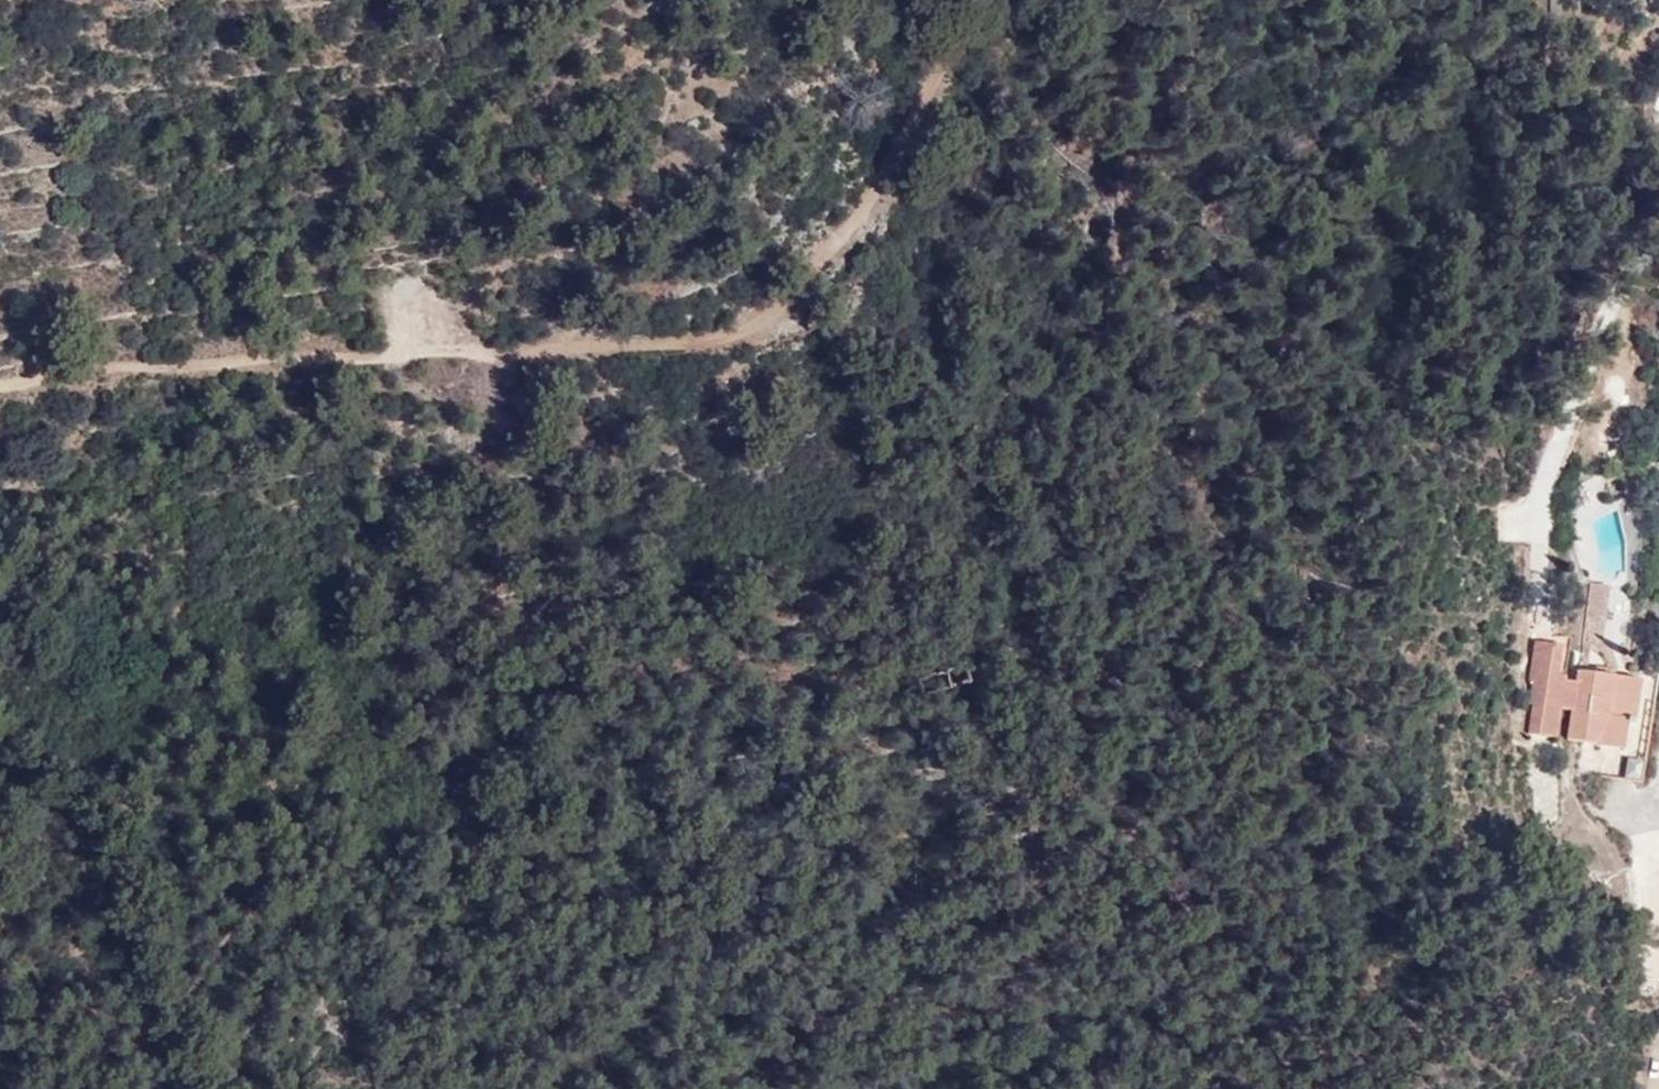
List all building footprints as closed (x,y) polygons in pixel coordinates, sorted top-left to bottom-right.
[(1590,644),(1599,646),(1607,585),(1588,582),(1577,663),(1587,664),(1590,644)] [(1563,714),(1569,715),(1573,689),(1567,688),(1568,684),(1560,683),(1561,668),(1566,668),(1567,668),(1570,645),(1565,644),(1564,653),(1538,648),(1533,681),(1536,681),(1533,706),(1535,707),(1531,737),(1559,741),(1563,714)] [(1569,715),(1565,739),(1596,743),(1621,747),(1625,724),(1631,723),(1637,680),(1576,670),(1573,689),(1569,715)] [(1643,751),(1621,747),(1596,743),(1590,776),(1638,784),(1643,751)]
